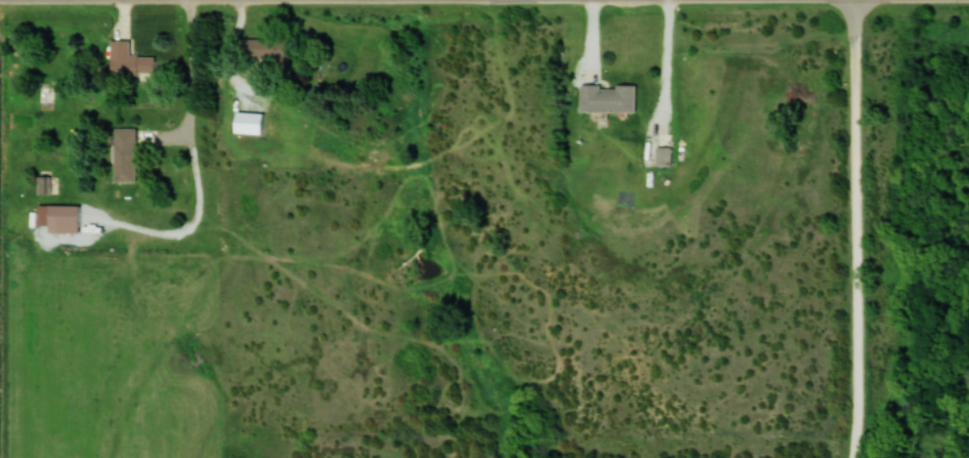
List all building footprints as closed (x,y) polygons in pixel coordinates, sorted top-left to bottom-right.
[(295,38),(250,38),(250,58),(295,58),(295,38)] [(113,41),(114,75),(158,74),(158,55),(133,56),(133,40),(113,41)] [(586,111),(642,111),(642,85),(586,85),(586,111)] [(117,128),(117,182),(143,182),(142,128),(117,128)] [(40,194),(52,193),(52,177),(40,177),(40,194)] [(35,232),(85,233),(85,205),(52,205),(52,224),(35,223),(35,232)]
